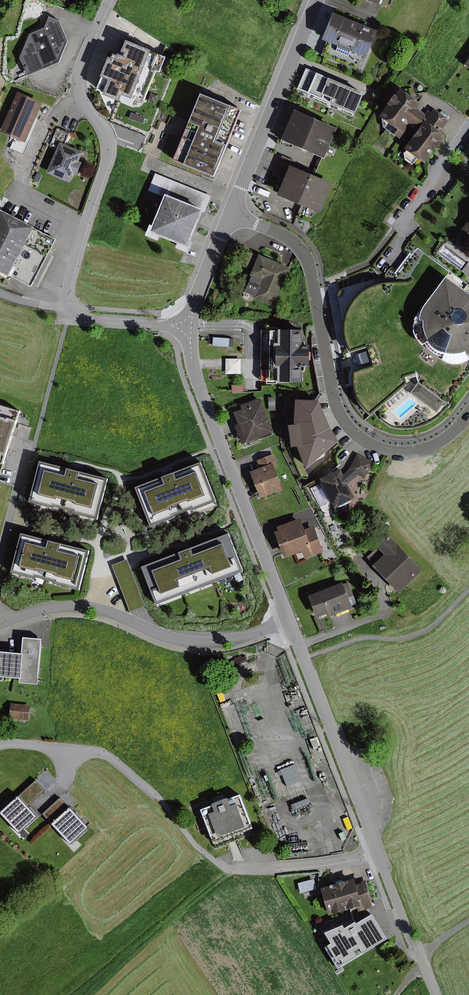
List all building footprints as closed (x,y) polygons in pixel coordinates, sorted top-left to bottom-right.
[(375,31),(329,12),(318,39),(325,42),(320,55),(326,57),(356,69),(360,59),(363,60),(375,31)] [(63,20),(52,16),(47,27),(31,34),(22,58),(30,77),(63,62),(72,41),(63,20)] [(159,64),(163,54),(158,52),(159,50),(133,39),(128,51),(131,53),(130,56),(124,54),(123,55),(119,54),(117,58),(114,57),(102,88),(110,91),(108,95),(125,102),(128,95),(137,99),(139,96),(148,99),(160,70),(163,71),(165,67),(159,64)] [(296,88),(313,96),(313,98),(324,103),(327,107),(352,117),(362,94),(304,69),(296,88)] [(415,108),(419,103),(398,88),(393,95),(391,94),(384,103),(386,104),(377,115),(393,127),(389,132),(398,139),(407,126),(416,132),(425,120),(440,132),(448,120),(432,109),(429,112),(427,110),(424,114),(415,108)] [(40,117),(46,102),(20,91),(3,132),(16,137),(11,148),(26,154),(41,117),(40,117)] [(220,177),(247,110),(206,93),(179,161),(220,177)] [(336,112),(329,109),(326,115),(333,118),(336,112)] [(321,158),(334,128),(290,110),(278,140),(321,158)] [(425,120),(416,132),(404,148),(425,163),(445,135),(440,132),(425,120)] [(51,145),(60,149),(56,158),(54,157),(48,170),(50,171),(49,173),(72,183),(76,173),(80,175),(85,162),(82,160),(86,152),(67,144),(72,133),(59,127),(51,145)] [(280,156),(272,175),(280,179),(273,195),(317,213),(330,184),(291,167),(294,161),(280,156)] [(193,247),(213,196),(157,174),(150,191),(169,198),(155,232),(193,247)] [(39,227),(5,209),(0,219),(0,270),(13,277),(39,227)] [(467,223),(465,222),(460,229),(468,235),(468,220),(467,223)] [(272,307),(289,268),(256,254),(255,255),(244,250),(237,264),(249,270),(247,275),(249,276),(242,292),(251,297),(251,298),(272,307)] [(442,277),(414,314),(411,319),(410,322),(410,326),(410,330),(412,335),(413,339),(416,342),(419,345),(421,343),(423,346),(426,349),(429,352),(433,354),(437,356),(440,357),(438,359),(443,362),(448,363),(453,364),(458,363),(462,362),(466,360),(468,357),(468,356),(468,297),(446,280),(442,277)] [(266,329),(264,381),(298,382),(298,366),(306,367),(307,346),(299,346),(300,330),(266,329)] [(233,338),(212,337),(211,346),(232,347),(233,338)] [(258,376),(243,376),(243,391),(258,391),(258,376)] [(443,401),(416,382),(408,393),(435,412),(443,401)] [(241,384),(231,385),(231,393),(242,392),(241,384)] [(272,433),(259,397),(238,405),(240,409),(231,413),(236,424),(232,425),(240,445),(272,433)] [(329,428),(317,401),(291,399),(290,424),(284,425),(288,447),(293,446),(302,469),(337,442),(329,428)] [(9,464),(26,411),(0,403),(0,462),(9,464)] [(278,466),(273,454),(256,461),(258,468),(247,472),(258,499),(281,489),(273,467),(278,466)] [(342,474),(339,468),(317,479),(319,483),(311,488),(320,507),(328,503),(331,508),(353,498),(346,484),(356,475),(362,479),(371,462),(356,454),(348,470),(342,474)] [(112,479),(44,461),(33,502),(58,509),(58,507),(77,512),(76,514),(102,520),(112,479)] [(205,462),(139,488),(155,527),(179,518),(178,517),(196,510),(196,511),(221,502),(205,462)] [(302,529),(298,518),(275,527),(276,530),(272,532),(281,558),(300,551),(303,559),(322,552),(312,526),(302,529)] [(93,550),(25,533),(15,573),(40,579),(40,577),(58,582),(58,584),(83,590),(93,550)] [(233,533),(145,567),(160,605),(247,571),(233,533)] [(420,570),(386,534),(374,545),(383,554),(370,566),(396,593),(420,570)] [(371,544),(367,540),(361,546),(365,550),(371,544)] [(147,607),(129,559),(113,565),(131,613),(147,607)] [(341,585),(340,583),(306,596),(314,617),(324,614),(325,618),(351,608),(350,606),(356,604),(348,582),(341,585)] [(45,639),(26,637),(24,653),(0,651),(0,676),(22,678),(21,683),(40,684),(45,639)] [(14,704),(13,703),(11,718),(30,720),(32,706),(14,704)] [(51,784),(57,777),(49,769),(42,777),(51,784)] [(47,791),(38,780),(1,813),(21,834),(40,817),(30,806),(47,791)] [(312,794),(296,801),(298,808),(315,802),(312,794)] [(243,795),(204,810),(218,846),(257,831),(243,795)] [(61,798),(44,814),(73,846),(92,828),(73,807),(61,798)] [(352,884),(351,878),(318,888),(326,915),(355,907),(356,912),(370,907),(368,901),(371,900),(366,880),(352,884)] [(316,889),(313,879),(297,883),(300,893),(316,889)] [(347,923),(330,933),(336,943),(329,947),(341,968),(392,939),(377,914),(361,923),(360,921),(349,927),(347,923)]
